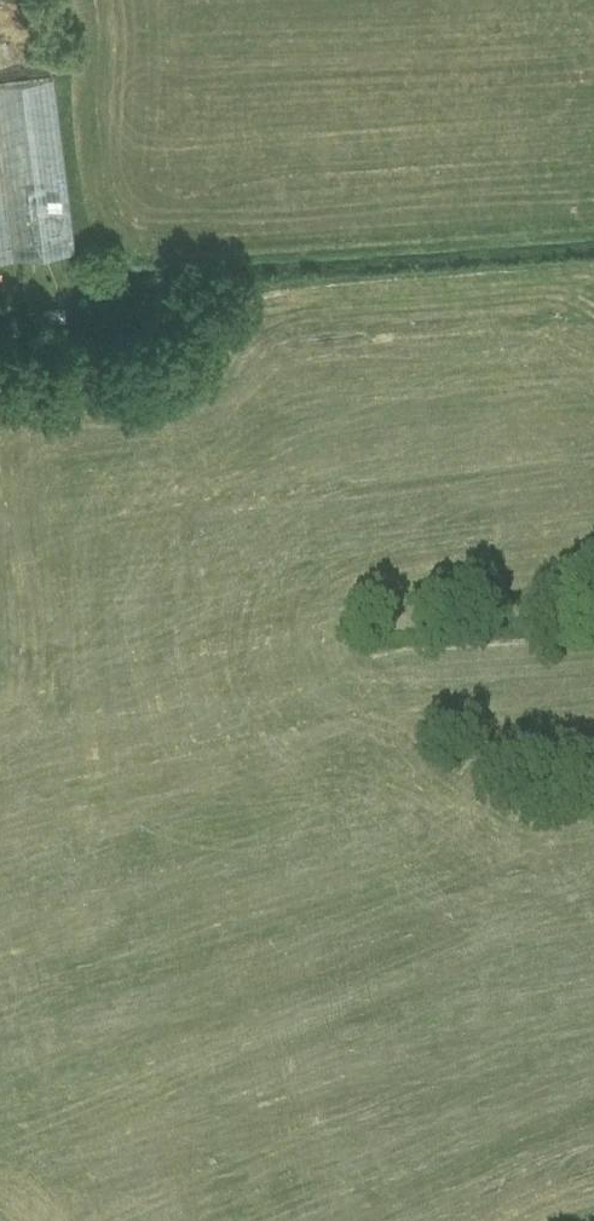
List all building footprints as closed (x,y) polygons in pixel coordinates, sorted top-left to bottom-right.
[(73,247),(53,76),(0,82),(0,255),(73,247)]
